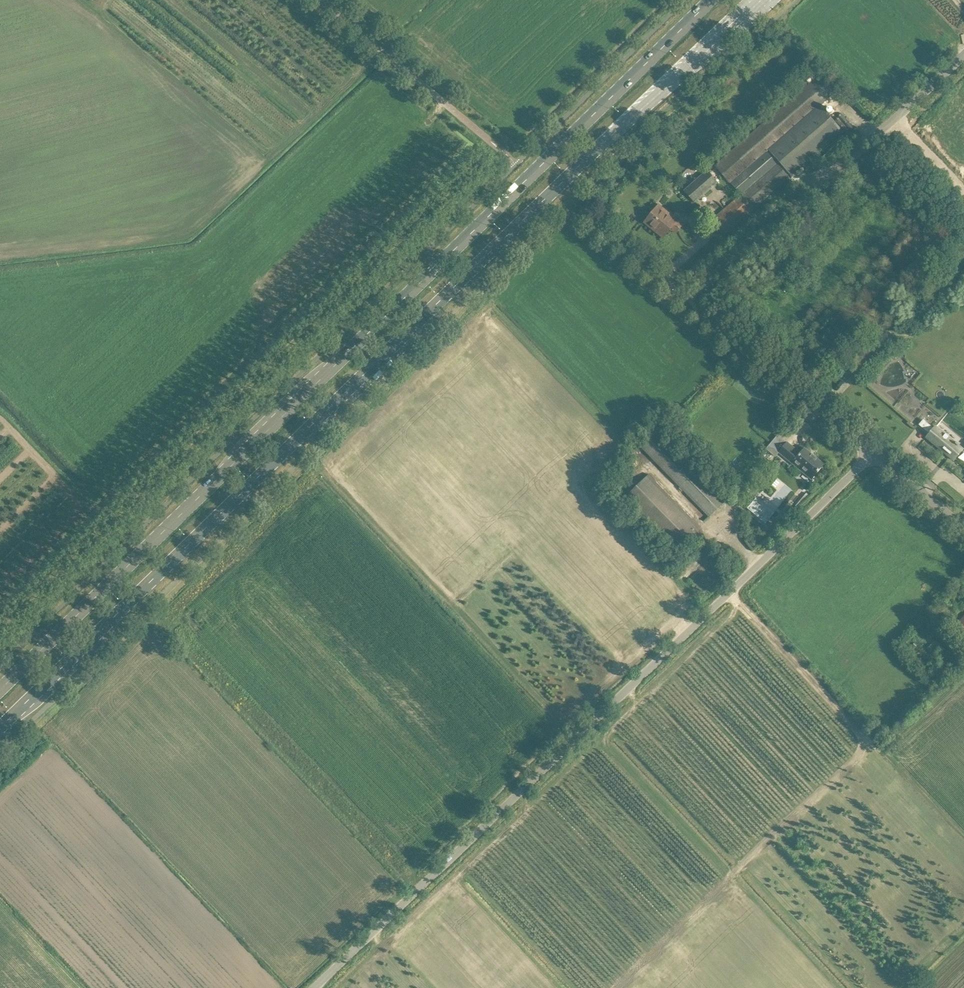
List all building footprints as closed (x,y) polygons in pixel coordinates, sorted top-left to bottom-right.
[(796,96),(715,167),(730,183),(741,195),(738,197),(722,212),(714,219),(727,232),(750,212),(751,212),(752,211),(751,210),(772,192),(777,197),(794,183),(787,175),(777,164),(766,151),(768,150),(792,176),(843,132),(820,104),(834,91),(820,75),(808,85),(806,83),(794,93),(796,96)] [(691,167),(695,172),(704,165),(700,160),(691,167)] [(716,184),(705,171),(683,191),(694,203),(716,184)] [(682,225),(667,212),(659,205),(645,223),(663,238),(671,228),(676,233),(682,225)] [(936,427),(927,438),(954,460),(963,449),(936,427)] [(656,431),(641,446),(710,517),(725,501),(656,431)] [(778,435),(766,449),(774,455),(785,441),(778,435)] [(787,442),(781,450),(779,452),(799,469),(800,467),(813,478),(824,464),(805,448),(801,453),(787,442)] [(649,474),(624,498),(675,550),(700,526),(649,474)] [(807,493),(796,506),(798,508),(810,496),(807,493)] [(756,499),(748,509),(766,524),(774,513),(756,499)] [(950,645),(957,652),(963,645),(956,638),(950,645)]
